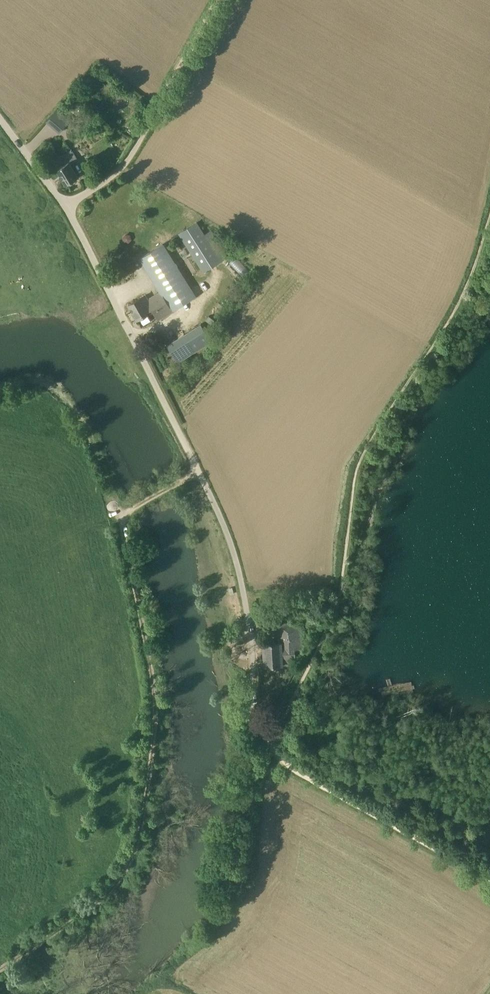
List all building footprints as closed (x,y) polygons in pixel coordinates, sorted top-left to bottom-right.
[(81,109),(76,102),(67,108),(73,115),(81,109)] [(58,109),(46,122),(59,133),(71,120),(58,109)] [(91,130),(97,139),(103,135),(97,126),(91,130)] [(78,160),(72,149),(60,157),(64,164),(56,169),(65,185),(78,177),(71,165),(78,160)] [(211,230),(204,234),(197,222),(180,233),(204,272),(228,257),(211,230)] [(163,244),(140,258),(161,292),(148,299),(145,295),(129,305),(137,319),(152,310),(158,319),(195,297),(163,244)] [(201,325),(168,345),(178,361),(211,341),(201,325)] [(294,649),(302,649),(301,622),(278,623),(279,642),(264,643),(265,664),(295,662),(294,649)]
